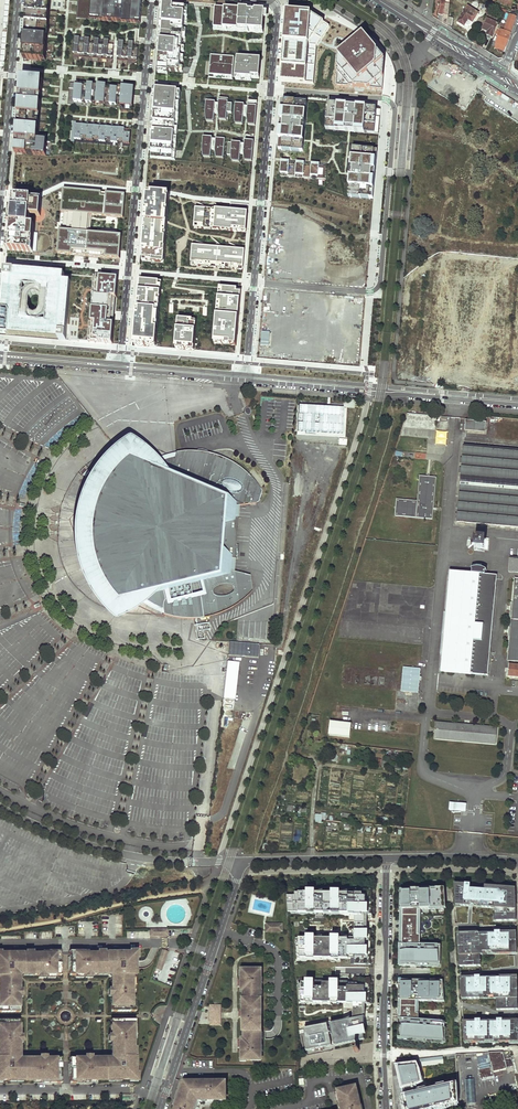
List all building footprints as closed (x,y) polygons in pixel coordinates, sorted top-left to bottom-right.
[(25,33),(49,35),(51,0),(28,0),(25,33)] [(130,0),(78,0),(76,18),(140,24),(142,1),(130,0)] [(499,3),(501,4),(500,6),(511,10),(514,0),(500,0),(499,3)] [(189,5),(165,3),(161,38),(185,40),(189,5)] [(440,10),(438,15),(444,17),(443,23),(448,27),(449,18),(450,3),(444,3),(444,7),(445,8),(444,11),(440,10)] [(241,32),(243,8),(216,6),(214,29),(241,32)] [(468,6),(458,23),(465,27),(466,25),(468,27),(471,26),(479,13),(468,6)] [(243,8),(241,32),(263,33),(265,9),(243,8)] [(287,14),(281,83),(314,85),(317,46),(330,27),(312,16),(287,14)] [(510,16),(505,31),(511,33),(514,25),(516,18),(510,16)] [(487,20),(482,29),(486,31),(484,35),(491,39),(498,25),(487,20)] [(499,35),(495,48),(504,51),(508,42),(511,33),(505,31),(501,30),(499,30),(497,34),(499,35)] [(47,61),(49,35),(25,33),(23,59),(47,61)] [(364,35),(338,57),(336,86),(383,90),(385,61),(364,35)] [(115,40),(75,37),(73,57),(113,60),(115,40)] [(182,74),(185,40),(161,38),(158,72),(182,74)] [(139,43),(115,40),(117,60),(137,62),(139,43)] [(235,77),(237,56),(212,54),(210,75),(235,77)] [(259,79),(261,58),(237,56),(235,77),(259,79)] [(22,75),(18,119),(40,121),(44,77),(22,75)] [(117,109),(117,108),(121,108),(120,112),(133,113),(135,89),(70,83),(68,105),(117,109)] [(182,90),(157,88),(153,129),(178,131),(182,90)] [(227,113),(231,113),(232,104),(228,104),(228,99),(219,99),(218,112),(219,117),(227,118),(227,113)] [(309,103),(284,100),(279,150),(305,152),(309,103)] [(256,123),(257,102),(248,101),(247,117),(248,123),(256,123)] [(216,103),(207,102),(206,113),(206,119),(214,120),(216,103)] [(243,122),(245,105),(236,104),(234,116),(235,122),(243,122)] [(380,109),(329,105),(326,130),(378,134),(380,109)] [(40,121),(18,119),(15,153),(46,156),(47,142),(38,141),(40,121)] [(131,130),(76,125),(75,140),(130,144),(131,130)] [(178,131),(153,129),(151,158),(175,160),(178,131)] [(213,138),(204,137),(202,150),(203,155),(211,155),(213,138)] [(225,139),(216,138),(215,150),(216,155),(224,156),(225,139)] [(254,142),(245,141),(244,154),(245,158),(253,159),(254,142)] [(241,144),(228,142),(227,155),(231,155),(232,159),(240,160),(241,144)] [(377,150),(353,148),(349,197),(350,197),(373,199),(377,150)] [(329,166),(282,162),(281,176),(328,180),(329,166)] [(64,186),(58,258),(73,259),(120,263),(122,236),(88,233),(89,214),(124,217),(126,191),(81,187),(64,186)] [(173,195),(148,192),(146,221),(170,223),(173,195)] [(11,197),(7,250),(33,252),(36,219),(34,219),(34,216),(41,217),(42,199),(11,197)] [(216,230),(218,209),(197,207),(195,228),(216,230)] [(250,212),(218,209),(216,230),(248,233),(250,212)] [(166,263),(170,223),(146,221),(142,261),(166,263)] [(246,250),(194,245),(192,260),(245,265),(246,250)] [(21,270),(5,269),(5,275),(4,277),(6,278),(12,278),(12,275),(21,276),(21,270)] [(4,277),(0,327),(7,327),(7,325),(14,326),(14,328),(16,328),(16,336),(59,339),(59,332),(67,332),(70,302),(62,301),(65,274),(21,270),(21,276),(12,275),(12,278),(6,278),(4,277)] [(72,275),(65,274),(62,301),(70,302),(72,275)] [(117,298),(119,279),(98,277),(96,296),(95,296),(93,321),(71,319),(69,340),(113,344),(115,325),(114,325),(111,324),(113,298),(116,298),(117,298)] [(142,287),(140,307),(163,309),(165,282),(142,280),(142,287)] [(244,289),(221,287),(219,314),(241,316),(244,289)] [(163,309),(140,307),(137,345),(160,347),(163,309)] [(241,316),(219,314),(216,344),(239,346),(241,316)] [(199,319),(181,318),(179,349),(198,351),(199,319)] [(0,328),(0,334),(16,336),(16,328),(14,328),(14,326),(7,325),(7,327),(0,327),(0,328)] [(261,345),(270,346),(270,332),(261,331),(261,345)] [(66,340),(67,332),(59,332),(59,339),(66,340)] [(341,434),(343,408),(328,407),(317,406),(299,405),(297,431),(341,434)] [(419,429),(424,430),(426,421),(423,421),(424,417),(417,415),(407,413),(404,430),(410,431),(410,434),(417,435),(419,429)] [(466,420),(465,430),(486,432),(486,422),(466,420)] [(57,435),(45,444),(49,450),(55,445),(53,442),(59,438),(57,435)] [(428,441),(426,452),(444,455),(444,450),(448,450),(447,455),(452,456),(453,447),(440,445),(441,439),(436,438),(435,442),(428,441)] [(457,522),(517,527),(517,451),(463,446),(457,522)] [(260,489),(256,483),(252,478),(244,470),(235,464),(226,459),(217,455),(206,452),(203,455),(200,454),(198,452),(198,451),(188,451),(176,452),(176,453),(175,454),(174,460),(174,461),(154,468),(149,462),(147,460),(142,464),(139,466),(133,471),(130,471),(126,471),(125,471),(121,472),(116,474),(112,476),(108,479),(105,482),(102,486),(97,485),(93,488),(95,493),(93,497),(91,503),(86,522),(86,541),(89,561),(88,563),(87,567),(90,569),(95,569),(96,570),(98,574),(101,578),(104,581),(108,584),(112,586),(116,588),(121,589),(124,589),(126,591),(130,596),(136,601),(138,600),(144,595),(162,605),(162,607),(162,609),(163,614),(174,617),(184,619),(194,619),(205,617),(210,616),(210,614),(214,613),(214,615),(215,615),(226,610),(252,591),(250,576),(228,570),(229,558),(235,559),(236,542),(230,541),(231,534),(237,535),(238,518),(232,517),(233,506),(256,504),(257,500),(259,493),(260,489)] [(161,457),(149,462),(154,468),(174,461),(174,460),(175,454),(176,453),(161,457)] [(433,519),(436,477),(420,476),(417,501),(397,499),(395,516),(433,519)] [(86,522),(91,503),(93,497),(95,493),(90,492),(81,524),(84,561),(89,561),(86,541),(86,522)] [(21,527),(13,527),(13,545),(21,545),(21,527)] [(475,538),(475,548),(484,548),(485,539),(475,538)] [(509,572),(517,573),(517,560),(510,559),(509,572)] [(472,570),(472,573),(450,572),(441,672),(488,676),(497,576),(485,575),(486,572),(486,570),(484,569),(481,568),(478,567),(475,568),(472,569),(472,570)] [(515,578),(507,661),(517,662),(517,578),(515,578)] [(150,608),(163,614),(162,609),(162,607),(162,605),(144,595),(138,600),(150,608)] [(259,643),(230,641),(229,654),(258,657),(259,643)] [(239,662),(228,661),(224,707),(234,708),(239,662)] [(509,664),(508,677),(517,678),(517,665),(509,664)] [(420,669),(403,667),(401,691),(418,693),(420,669)] [(329,722),(328,735),(349,738),(351,724),(329,722)] [(435,722),(434,739),(496,745),(497,728),(435,722)] [(315,813),(315,822),(326,822),(326,814),(315,813)] [(456,888),(454,888),(455,904),(459,904),(459,905),(468,906),(468,903),(482,904),(481,907),(490,908),(490,905),(494,905),(494,908),(494,915),(496,915),(496,921),(513,920),(513,915),(515,915),(515,905),(513,905),(513,901),(515,901),(515,888),(484,886),(484,890),(470,889),(470,885),(456,884),(456,888)] [(445,908),(444,888),(416,888),(416,891),(410,891),(410,889),(403,889),(403,894),(400,894),(400,909),(403,909),(402,915),(418,916),(418,908),(420,908),(445,908)] [(354,964),(370,964),(371,931),(364,931),(364,914),(371,914),(371,889),(355,889),(355,895),(349,895),(349,892),(341,892),(340,894),(324,894),(324,891),(316,891),(315,894),(296,893),(296,895),(287,895),(288,912),(297,912),(297,913),(355,914),(354,931),(354,939),(354,938),(349,938),(349,939),(348,939),(348,937),(340,936),(340,939),(323,939),(323,936),(315,936),(315,938),(295,938),(297,957),(348,958),(348,956),(354,956),(354,964)] [(420,926),(420,916),(418,916),(402,915),(400,915),(399,926),(402,926),(417,926),(420,926)] [(399,934),(399,948),(401,948),(407,948),(407,944),(420,944),(420,934),(417,934),(417,926),(402,926),(402,934),(399,934)] [(475,933),(457,933),(457,937),(461,937),(461,938),(461,944),(458,944),(458,955),(461,955),(461,961),(459,961),(459,966),(480,966),(480,960),(477,960),(477,952),(492,951),(492,954),(511,953),(511,946),(516,946),(516,937),(513,937),(513,932),(492,933),(492,935),(475,936),(475,934),(475,933)] [(440,965),(441,950),(435,950),(435,947),(414,946),(414,947),(414,950),(410,950),(406,950),(402,951),(399,951),(399,965),(404,965),(404,968),(415,968),(415,964),(440,965)] [(20,1012),(20,979),(17,976),(20,973),(23,976),(47,976),(47,978),(55,978),(55,976),(61,976),(61,951),(24,952),(24,954),(1,954),(1,952),(0,952),(0,1012),(20,1012)] [(113,976),(111,978),(111,1012),(136,1012),(135,965),(135,959),(137,959),(137,951),(129,951),(129,953),(106,953),(106,951),(69,951),(69,975),(75,975),(75,978),(83,978),(83,975),(107,975),(110,973),(113,976)] [(162,971),(167,952),(162,951),(157,965),(156,969),(162,971)] [(480,954),(492,954),(492,951),(477,952),(477,960),(480,960),(480,954)] [(261,969),(241,969),(241,981),(241,988),(241,991),(244,991),(244,998),(243,998),(243,1011),(243,1018),(243,1023),(244,1023),(244,1039),(242,1039),(242,1042),(242,1049),(242,1060),(261,1060),(261,1056),(260,1056),(260,1052),(260,1039),(260,1037),(261,1037),(261,1013),(259,1013),(259,998),(261,998),(261,993),(260,993),(260,990),(259,978),(260,978),(260,974),(261,974),(261,969)] [(460,977),(460,981),(463,981),(463,987),(461,987),(461,997),(480,996),(480,994),(499,994),(499,1004),(496,1004),(497,1010),(517,1009),(517,993),(514,993),(514,987),(517,987),(517,983),(514,983),(514,980),(517,980),(517,976),(499,977),(499,978),(480,978),(480,977),(475,977),(475,980),(472,980),(472,977),(460,977)] [(307,1051),(364,1038),(365,1017),(363,1017),(363,1003),(370,1003),(370,978),(354,978),(353,986),(347,986),(347,981),(339,980),(338,983),(322,982),(322,980),(314,980),(314,983),(297,982),(299,1002),(353,1003),(353,1019),(350,1019),(349,1016),(345,1017),(345,1021),(324,1025),(323,1023),(315,1024),(316,1027),(305,1029),(307,1051)] [(444,1000),(443,985),(438,985),(438,982),(432,982),(432,985),(426,985),(427,982),(420,982),(420,985),(415,984),(415,982),(401,982),(401,987),(398,987),(398,1001),(401,1001),(401,1009),(416,1009),(416,1003),(419,1003),(427,1003),(427,1000),(433,1000),(433,1003),(437,1003),(437,1000),(444,1000)] [(480,994),(480,996),(496,996),(496,1004),(499,1004),(499,994),(480,994)] [(220,1005),(210,1005),(210,1013),(220,1013),(220,1005)] [(419,1020),(419,1015),(401,1015),(401,1020),(400,1020),(400,1023),(401,1024),(407,1024),(407,1019),(419,1020)] [(220,1017),(210,1016),(210,1025),(220,1025),(220,1017)] [(446,1029),(447,1023),(419,1021),(419,1020),(407,1019),(407,1024),(401,1024),(401,1026),(406,1026),(411,1026),(411,1022),(421,1023),(421,1027),(424,1027),(424,1024),(428,1024),(427,1027),(431,1028),(431,1024),(443,1025),(442,1029),(446,1029)] [(20,1043),(20,1035),(20,1020),(0,1021),(0,1082),(2,1082),(2,1080),(17,1080),(23,1080),(25,1080),(25,1081),(34,1081),(34,1083),(62,1083),(62,1058),(47,1058),(39,1058),(23,1058),(21,1060),(18,1058),(21,1056),(21,1043),(20,1043)] [(136,1020),(111,1020),(111,1035),(111,1042),(111,1055),(113,1057),(111,1060),(108,1058),(92,1058),(85,1058),(70,1058),(70,1083),(98,1083),(98,1080),(107,1081),(107,1080),(129,1080),(129,1082),(138,1082),(138,1073),(136,1073),(136,1020)] [(509,1042),(509,1040),(517,1040),(517,1033),(517,1030),(517,1022),(511,1022),(511,1021),(502,1021),(502,1020),(497,1020),(497,1021),(484,1021),(484,1024),(481,1024),(481,1021),(476,1021),(476,1022),(467,1021),(467,1023),(463,1024),(464,1041),(469,1041),(469,1043),(479,1042),(479,1041),(499,1041),(499,1042),(509,1042)] [(401,1026),(398,1026),(398,1037),(403,1038),(403,1040),(408,1041),(408,1038),(445,1041),(446,1029),(442,1029),(443,1025),(431,1024),(431,1028),(427,1027),(428,1024),(424,1024),(424,1027),(421,1027),(421,1023),(411,1022),(411,1026),(406,1026),(401,1026)] [(503,1052),(476,1053),(480,1069),(482,1078),(482,1081),(494,1078),(494,1076),(493,1071),(506,1068),(503,1052)] [(418,1058),(395,1062),(408,1108),(438,1108),(458,1105),(457,1084),(426,1091),(418,1058)] [(512,1058),(505,1059),(507,1067),(514,1066),(512,1058)] [(475,1080),(482,1078),(480,1069),(473,1071),(475,1080)] [(474,1093),(473,1079),(465,1080),(466,1093),(467,1103),(475,1103),(474,1093)] [(175,1108),(195,1108),(196,1106),(195,1106),(197,1099),(204,1099),(204,1100),(209,1100),(209,1097),(211,1097),(211,1100),(222,1100),(222,1099),(226,1099),(226,1088),(225,1088),(225,1082),(212,1082),(212,1084),(204,1084),(204,1082),(184,1082),(178,1101),(180,1101),(178,1108),(176,1108),(175,1108)] [(337,1108),(359,1108),(358,1105),(360,1104),(357,1091),(356,1086),(351,1087),(341,1089),(342,1090),(334,1092),(338,1108),(337,1108)]
